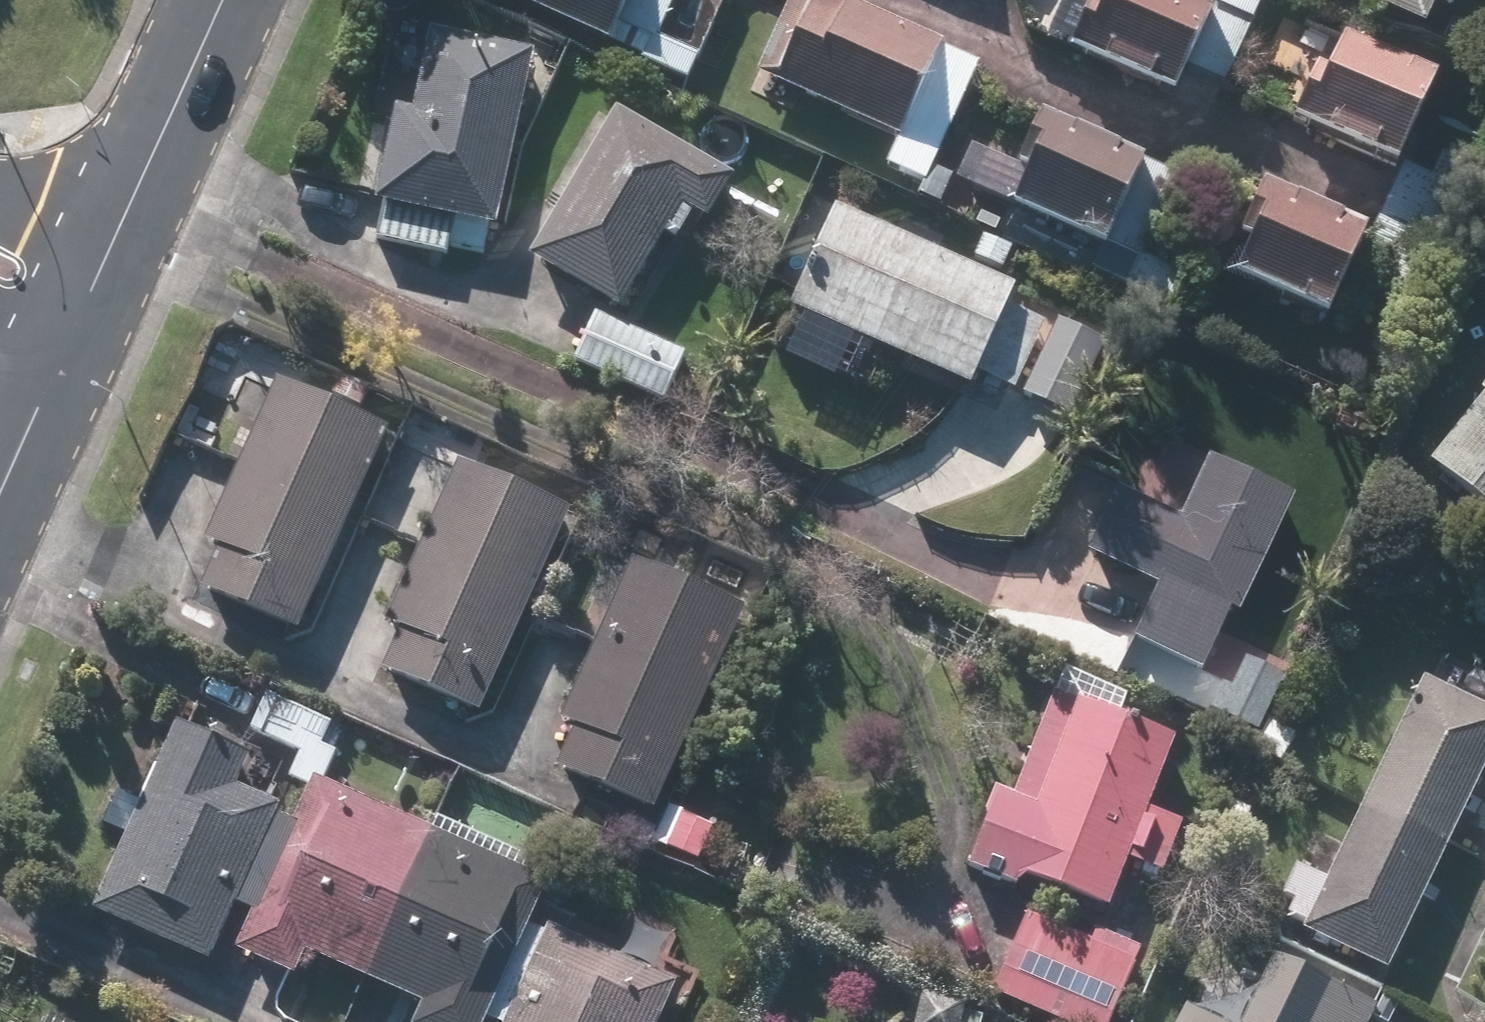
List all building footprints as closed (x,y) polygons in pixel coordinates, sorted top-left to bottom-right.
[(604,52),(628,0),(492,0),(604,52)] [(829,0),(789,0),(753,79),(895,145),(939,51),(829,0)] [(1060,59),(1166,108),(1208,20),(1166,0),(1087,0),(1060,59)] [(1417,37),(1434,0),(1335,0),(1417,37)] [(413,84),(385,79),(362,206),(384,210),(377,250),(489,270),(526,60),(420,41),(413,84)] [(1428,89),(1326,45),(1288,134),(1390,178),(1428,89)] [(620,319),(662,243),(672,249),(687,223),(698,230),(727,180),(602,109),(514,263),(588,305),(561,361),(656,408),(685,351),(620,319)] [(1100,257),(1139,171),(1045,128),(1005,214),(1100,257)] [(1358,242),(1255,195),(1214,284),(1317,331),(1358,242)] [(1007,300),(826,224),(784,324),(964,401),(1007,300)] [(1104,346),(1051,323),(1016,403),(1069,426),(1104,346)] [(379,440),(269,390),(178,594),(288,643),(379,440)] [(1421,474),(1484,523),(1484,392),(1421,474)] [(1124,642),(1199,680),(1288,506),(1206,464),(1174,526),(1110,494),(1077,559),(1148,596),(1124,642)] [(564,517),(458,471),(367,680),(473,727),(564,517)] [(743,619),(626,567),(533,772),(650,825),(743,619)] [(1410,689),(1302,939),(1388,976),(1484,751),(1484,721),(1410,689)] [(1166,750),(1049,702),(1009,798),(991,790),(961,861),(1096,917),(1118,864),(1155,880),(1177,828),(1140,812),(1166,750)] [(247,759),(177,728),(93,919),(206,969),(276,811),(233,792),(247,759)] [(305,790),(290,826),(275,820),(235,913),(248,919),(229,961),(288,986),(299,959),(400,1003),(392,1021),(484,1021),(540,891),(305,790)] [(980,996),(1040,1021),(1111,1021),(1140,957),(1020,905),(980,996)] [(670,995),(542,938),(504,1021),(658,1021),(670,995)] [(1371,1018),(1270,964),(1239,1021),(1369,1021),(1371,1018)] [(47,1013),(43,1021),(67,1021),(47,1013)]
